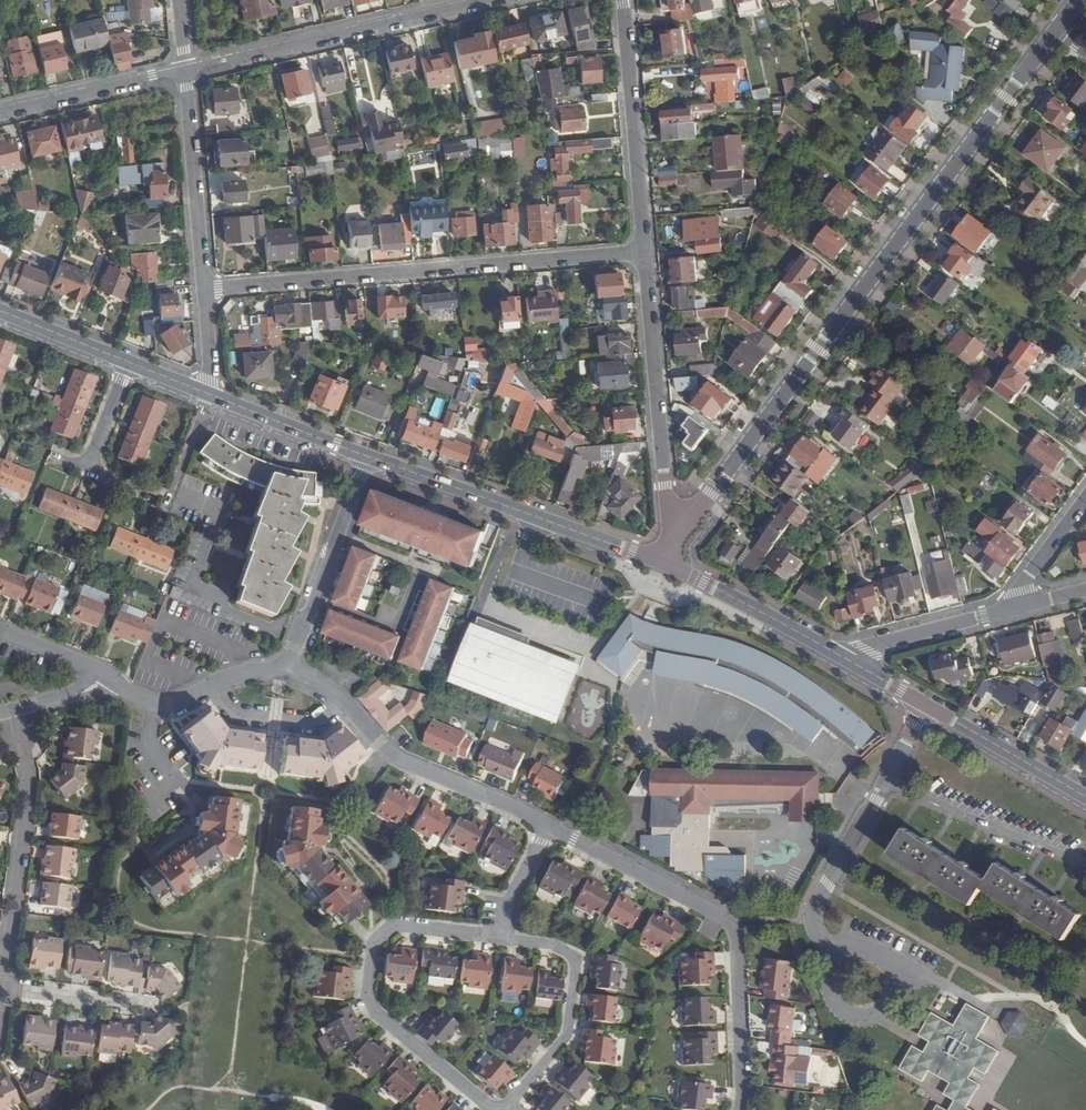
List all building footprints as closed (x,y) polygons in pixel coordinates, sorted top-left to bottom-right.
[(130,24),(150,22),(149,8),(153,8),(152,0),(128,0),(130,24)] [(273,13),(270,0),(240,0),(244,20),(273,13)] [(282,9),(312,2),(311,0),(280,0),(282,9)] [(322,9),(334,7),(347,4),(346,0),(320,0),(322,9)] [(675,22),(689,21),(696,20),(695,15),(693,4),(685,6),(684,0),(662,0),(663,11),(673,10),(675,22)] [(693,4),(695,15),(714,10),(712,0),(692,0),(693,4)] [(730,6),(728,0),(719,0),(716,1),(718,9),(730,6)] [(942,5),(953,14),(946,24),(965,38),(972,29),(961,21),(967,14),(963,11),(971,0),(945,0),(942,5)] [(997,0),(988,0),(985,2),(1007,21),(1015,13),(997,0)] [(1004,3),(1017,12),(1022,5),(1015,0),(1006,0),(1004,3)] [(880,15),(877,3),(867,6),(870,20),(881,17),(880,15)] [(334,7),(322,9),(324,15),(335,13),(334,7)] [(587,9),(568,13),(577,50),(594,49),(594,41),(590,41),(586,23),(590,22),(587,9)] [(536,40),(565,33),(560,13),(531,19),(536,40)] [(103,20),(70,28),(75,52),(109,44),(107,36),(104,25),(103,20)] [(691,33),(693,32),(699,32),(696,20),(689,21),(691,33)] [(118,22),(104,25),(107,36),(116,34),(121,33),(118,22)] [(594,41),(590,22),(586,23),(590,41),(594,41)] [(529,43),(525,24),(494,30),(498,49),(506,47),(511,46),(529,43)] [(899,25),(886,33),(889,37),(893,38),(893,41),(897,42),(905,37),(906,34),(899,25)] [(62,30),(36,35),(45,74),(67,69),(62,44),(65,43),(62,30)] [(667,56),(686,54),(684,30),(665,32),(667,47),(661,47),(661,55),(667,55),(667,56)] [(477,38),(455,43),(457,52),(460,68),(483,63),(495,60),(488,31),(476,34),(477,38)] [(107,36),(109,44),(113,64),(130,61),(125,42),(126,33),(123,32),(121,33),(116,34),(107,36)] [(693,32),(700,63),(707,62),(699,32),(693,32)] [(935,51),(934,64),(937,64),(936,71),(932,73),(931,81),(927,81),(925,88),(918,88),(917,97),(924,103),(928,98),(941,99),(942,101),(952,101),(953,91),(960,92),(961,82),(958,80),(958,72),(962,71),(963,67),(959,65),(960,58),(964,58),(965,48),(949,46),(947,50),(939,49),(940,45),(940,43),(943,43),(943,35),(912,32),(911,39),(913,40),(912,49),(935,51)] [(390,72),(414,66),(409,46),(386,51),(390,72)] [(14,76),(36,71),(31,54),(24,55),(23,52),(9,55),(14,76)] [(449,57),(451,69),(460,68),(457,52),(449,54),(449,57)] [(585,55),(585,52),(566,54),(566,59),(581,59),(583,79),(601,78),(599,54),(585,55)] [(435,55),(421,58),(427,84),(453,80),(451,69),(449,57),(435,59),(435,55)] [(535,72),(541,98),(570,96),(569,87),(568,81),(565,82),(565,85),(560,85),(557,63),(550,64),(549,69),(540,71),(537,57),(532,58),(535,72)] [(535,72),(532,58),(523,60),(526,74),(535,72)] [(738,59),(715,61),(716,69),(739,67),(738,59)] [(113,64),(115,72),(131,68),(130,61),(113,64)] [(323,85),(326,85),(345,80),(341,61),(319,65),(323,85)] [(287,96),(309,92),(303,69),(282,74),(287,96)] [(846,70),(839,79),(848,87),(855,77),(846,70)] [(824,74),(818,78),(823,82),(836,92),(839,88),(828,80),(829,79),(824,74)] [(1066,95),(1085,109),(1085,108),(1085,78),(1081,74),(1066,95)] [(784,80),(788,98),(798,91),(794,77),(784,80)] [(818,78),(805,87),(808,93),(823,82),(818,78)] [(345,80),(326,85),(327,92),(347,88),(345,80)] [(717,95),(718,103),(735,102),(733,80),(718,81),(719,94),(717,95)] [(569,87),(570,96),(584,95),(583,86),(569,87)] [(798,91),(788,98),(794,102),(808,93),(805,87),(798,91)] [(215,113),(237,111),(235,88),(212,90),(215,113)] [(758,90),(760,100),(771,99),(768,88),(758,90)] [(606,101),(606,93),(590,94),(590,102),(606,101)] [(1061,127),(1074,111),(1056,98),(1050,106),(1053,108),(1047,116),(1061,127)] [(804,109),(815,114),(818,107),(807,102),(804,109)] [(664,112),(665,124),(693,122),(692,110),(712,109),(712,106),(715,106),(715,103),(666,107),(666,111),(664,112)] [(928,115),(912,103),(903,115),(897,111),(887,125),(910,143),(919,133),(916,131),(928,115)] [(329,105),(321,107),(324,118),(332,116),(329,105)] [(561,121),(562,129),(585,128),(584,107),(561,108),(561,112),(555,112),(555,121),(561,121)] [(544,111),(546,125),(553,124),(550,110),(544,111)] [(380,112),(367,114),(372,136),(376,153),(387,151),(404,146),(403,140),(400,129),(385,133),(380,112)] [(367,114),(360,116),(365,138),(372,136),(367,114)] [(324,118),(328,135),(336,132),(332,116),(324,118)] [(78,123),(62,126),(68,152),(82,149),(81,145),(102,140),(98,123),(89,124),(88,120),(86,121),(84,119),(79,120),(78,123)] [(665,124),(667,140),(696,138),(695,121),(693,122),(665,124)] [(216,125),(217,133),(234,131),(234,124),(216,125)] [(60,151),(55,127),(28,133),(32,157),(60,151)] [(886,129),(866,156),(887,171),(908,146),(886,129)] [(1046,168),(1062,147),(1042,133),(1026,153),(1046,168)] [(7,138),(6,134),(0,135),(0,169),(19,165),(14,142),(8,143),(7,138)] [(314,156),(332,153),(328,135),(310,139),(314,156)] [(498,145),(499,151),(511,150),(509,135),(486,138),(485,140),(479,141),(480,154),(487,153),(486,147),(490,147),(498,145)] [(719,172),(744,170),(742,135),(716,137),(719,172)] [(798,146),(784,136),(780,141),(794,152),(798,146)] [(338,150),(346,149),(359,148),(357,137),(337,140),(338,150)] [(424,139),(425,145),(441,143),(439,137),(424,139)] [(610,137),(548,142),(551,171),(555,171),(556,180),(565,180),(569,179),(566,153),(566,148),(574,147),(574,152),(591,151),(590,148),(611,147),(610,137)] [(220,165),(246,162),(244,138),(219,141),(220,165)] [(276,141),(277,162),(285,162),(285,155),(289,154),(289,140),(276,141)] [(132,143),(119,143),(120,156),(123,156),(124,162),(133,161),(132,143)] [(445,155),(441,156),(442,161),(478,155),(477,144),(465,146),(465,144),(444,147),(445,155)] [(500,158),(499,151),(498,145),(490,147),(492,159),(500,158)] [(346,149),(347,157),(360,155),(359,148),(346,149)] [(327,175),(335,174),(333,160),(306,163),(307,171),(307,174),(326,172),(327,175)] [(348,162),(335,162),(335,173),(348,173),(348,162)] [(306,163),(297,165),(297,172),(307,171),(306,163)] [(138,165),(119,166),(120,185),(142,184),(142,173),(138,173),(138,165)] [(660,169),(661,176),(674,175),(673,167),(660,169)] [(859,186),(876,198),(890,179),(873,167),(859,186)] [(719,172),(713,172),(714,183),(733,181),(734,196),(757,195),(756,180),(745,180),(744,170),(719,172)] [(153,181),(149,181),(150,198),(166,197),(165,171),(152,172),(153,181)] [(555,171),(551,171),(552,187),(566,186),(565,180),(556,180),(555,171)] [(678,175),(678,184),(687,183),(686,174),(678,175)] [(674,175),(661,176),(662,186),(678,184),(678,175),(674,175)] [(1039,218),(1041,219),(1057,198),(1030,179),(1023,189),(1024,190),(1027,192),(1019,203),(1020,203),(1039,218)] [(224,202),(245,201),(244,181),(222,182),(224,202)] [(566,186),(552,187),(553,203),(567,202),(568,222),(580,222),(577,192),(585,192),(585,185),(566,186)] [(827,204),(844,217),(849,210),(852,212),(856,207),(854,204),(858,198),(841,186),(834,195),(832,193),(830,196),(832,199),(827,204)] [(94,192),(77,189),(82,212),(89,212),(94,192)] [(1019,196),(1016,201),(1019,203),(1027,192),(1024,190),(1019,196)] [(39,211),(37,203),(35,203),(34,200),(25,202),(26,207),(24,207),(23,209),(39,211)] [(50,202),(39,202),(39,210),(50,210),(50,202)] [(1039,218),(1020,203),(1019,208),(1019,213),(1020,217),(1026,222),(1030,222),(1035,221),(1039,218)] [(431,230),(447,230),(445,204),(410,207),(410,213),(412,232),(420,232),(420,237),(432,236),(431,230)] [(519,221),(517,204),(511,205),(511,210),(502,211),(503,223),(490,224),(489,213),(483,214),(485,245),(514,243),(513,222),(519,221)] [(744,208),(724,210),(725,217),(744,215),(744,208)] [(57,212),(39,211),(27,240),(34,243),(44,217),(56,218),(57,212)] [(458,235),(475,234),(473,211),(456,212),(456,218),(453,218),(454,233),(457,233),(458,235)] [(382,245),(383,249),(404,247),(404,243),(413,243),(412,232),(410,213),(402,214),(402,223),(370,226),(372,246),(382,245)] [(531,241),(556,239),(555,224),(555,218),(550,219),(544,220),(544,213),(530,214),(530,220),(529,220),(531,241)] [(776,238),(784,226),(766,213),(758,225),(776,238)] [(85,219),(81,214),(77,225),(90,230),(91,231),(93,230),(85,219)] [(128,237),(159,234),(157,214),(126,217),(128,237)] [(265,239),(264,232),(263,216),(225,219),(227,242),(237,242),(237,246),(257,245),(256,239),(265,239)] [(979,228),(983,225),(969,216),(967,218),(979,228)] [(992,232),(983,225),(979,228),(967,218),(954,235),(977,252),(992,232)] [(700,253),(722,251),(718,221),(703,223),(705,236),(698,237),(700,253)] [(352,248),(372,246),(370,226),(370,222),(351,223),(352,248)] [(58,246),(62,235),(42,227),(35,243),(49,249),(52,243),(58,246)] [(835,259),(849,241),(829,227),(816,244),(835,259)] [(265,239),(267,259),(284,257),(284,255),(296,253),(294,229),(264,232),(265,239)] [(791,247),(797,239),(785,230),(779,238),(791,247)] [(303,239),(304,251),(309,251),(311,260),(320,260),(320,264),(327,264),(327,259),(336,259),(335,248),(332,248),(331,237),(303,239)] [(73,254),(95,263),(101,250),(94,247),(92,250),(76,243),(73,254)] [(968,263),(974,256),(959,245),(954,252),(956,253),(947,265),(963,277),(968,269),(971,271),(974,267),(968,263)] [(5,258),(9,260),(13,252),(0,247),(0,256),(5,258)] [(156,281),(159,281),(156,252),(133,254),(133,268),(138,268),(139,276),(143,276),(144,282),(156,281)] [(784,282),(789,286),(807,299),(814,290),(805,283),(819,263),(806,253),(784,282)] [(695,257),(682,258),(682,260),(672,261),(673,274),(670,274),(670,284),(697,281),(695,257)] [(50,272),(18,260),(14,270),(10,282),(29,290),(34,292),(41,295),(50,272)] [(1082,260),(1067,280),(1079,289),(1085,280),(1085,270),(1082,267),(1085,262),(1082,260)] [(89,275),(61,264),(52,287),(64,292),(65,289),(72,291),(71,294),(80,298),(89,275)] [(120,297),(127,281),(117,278),(118,275),(119,271),(108,267),(99,289),(120,297)] [(10,282),(14,270),(6,268),(2,281),(9,283),(10,282)] [(594,275),(596,296),(601,296),(620,294),(619,274),(594,275)] [(943,306),(959,285),(944,274),(928,295),(943,306)] [(156,289),(173,287),(173,279),(159,281),(156,281),(156,289)] [(704,283),(705,295),(719,293),(717,281),(704,283)] [(785,329),(808,300),(807,299),(789,286),(774,305),(772,304),(766,313),(770,316),(769,318),(785,329)] [(64,292),(52,287),(51,290),(79,301),(80,298),(71,294),(72,291),(65,289),(64,292)] [(174,294),(173,287),(156,289),(154,289),(156,300),(159,300),(161,316),(182,314),(180,303),(175,304),(174,294)] [(689,295),(690,287),(674,287),(674,292),(670,292),(671,298),(674,298),(675,308),(695,308),(694,295),(689,295)] [(761,309),(773,292),(768,289),(755,305),(761,309)] [(547,300),(538,300),(527,301),(529,324),(548,323),(548,326),(557,326),(554,291),(546,291),(547,300)] [(537,292),(538,300),(547,300),(546,291),(537,292)] [(416,297),(417,309),(430,308),(430,316),(444,315),(444,306),(455,306),(454,294),(416,297)] [(624,316),(623,294),(620,294),(601,296),(602,319),(624,316)] [(378,317),(403,315),(402,298),(389,298),(389,297),(377,297),(378,317)] [(504,329),(520,328),(518,297),(499,298),(500,308),(497,308),(497,315),(500,315),(501,321),(503,321),(504,329)] [(231,298),(221,309),(231,317),(240,306),(231,298)] [(348,318),(361,317),(360,300),(349,301),(349,308),(347,308),(348,318)] [(338,301),(311,303),(312,326),(315,326),(317,326),(316,320),(328,320),(329,328),(341,327),(338,301)] [(288,306),(275,307),(276,317),(277,329),(312,326),(311,303),(288,305),(288,306)] [(698,309),(699,314),(699,316),(720,314),(727,317),(729,307),(698,309)] [(896,316),(906,323),(911,317),(901,309),(896,316)] [(750,377),(776,342),(758,328),(733,310),(730,314),(753,332),(756,331),(757,332),(733,364),(750,377)] [(258,342),(259,346),(278,344),(277,329),(276,317),(263,318),(258,318),(257,314),(249,315),(250,324),(257,323),(258,342)] [(898,335),(906,323),(896,316),(887,328),(898,335)] [(560,331),(568,331),(568,319),(560,319),(560,331)] [(171,352),(186,343),(175,325),(160,334),(171,352)] [(703,352),(702,342),(701,338),(708,337),(707,327),(683,329),(683,334),(678,334),(680,354),(703,352)] [(985,344),(977,338),(974,340),(963,332),(951,347),(972,363),(978,357),(977,355),(985,344)] [(250,333),(234,334),(234,338),(226,339),(227,348),(251,347),(250,333)] [(603,344),(604,356),(605,356),(623,354),(628,353),(626,333),(606,335),(607,344),(603,344)] [(464,339),(466,360),(477,361),(477,350),(475,338),(464,339)] [(15,346),(0,340),(0,383),(15,346)] [(1017,362),(1013,365),(1024,374),(1042,350),(1032,342),(1028,345),(1022,341),(1010,357),(1017,362)] [(561,344),(562,358),(569,357),(568,343),(561,344)] [(298,358),(306,361),(311,347),(303,345),(298,358)] [(997,361),(1001,356),(990,348),(986,353),(997,361)] [(490,349),(477,350),(477,361),(481,362),(490,363),(490,349)] [(393,370),(399,357),(389,353),(387,356),(377,352),(372,366),(382,370),(384,366),(393,370)] [(245,376),(271,374),(270,353),(244,354),(245,376)] [(420,354),(416,366),(443,375),(447,365),(463,367),(466,360),(420,354)] [(623,354),(605,356),(605,363),(596,364),(597,388),(626,386),(623,354)] [(344,359),(336,356),(334,365),(342,367),(344,359)] [(466,360),(463,367),(479,369),(481,367),(481,362),(477,361),(466,360)] [(505,365),(490,363),(481,362),(481,367),(489,368),(502,373),(505,365)] [(699,376),(711,375),(714,364),(692,366),(692,376),(697,376),(699,376)] [(521,384),(505,365),(502,373),(494,397),(504,400),(505,398),(520,404),(510,431),(524,435),(536,401),(521,384)] [(995,389),(1011,402),(1029,377),(1024,374),(1013,365),(995,389)] [(894,401),(905,385),(880,366),(874,373),(878,375),(875,379),(871,384),(877,388),(894,401)] [(72,439),(96,378),(75,371),(63,401),(56,398),(52,405),(61,408),(51,431),(72,439)] [(1043,373),(1038,379),(1045,385),(1050,379),(1043,373)] [(309,401),(331,409),(337,395),(341,397),(344,385),(319,376),(309,401)] [(692,376),(677,378),(678,390),(697,388),(697,376),(692,376)] [(435,381),(432,389),(453,396),(455,389),(448,386),(450,382),(441,378),(439,382),(435,381)] [(526,379),(521,384),(536,401),(545,400),(526,379)] [(697,403),(717,418),(724,407),(727,409),(734,399),(712,383),(697,403)] [(356,408),(388,420),(393,406),(385,403),(389,395),(364,386),(356,408)] [(880,425),(896,403),(894,401),(877,388),(871,396),(873,398),(869,403),(863,412),(880,425)] [(988,397),(983,393),(978,401),(982,405),(988,397)] [(1059,404),(1049,396),(1044,403),(1054,411),(1059,404)] [(139,466),(164,406),(143,397),(118,458),(139,466)] [(604,430),(632,428),(630,407),(611,408),(611,416),(603,417),(604,430)] [(479,411),(471,408),(465,422),(473,425),(479,411)] [(863,428),(868,423),(848,408),(839,420),(844,425),(835,436),(853,450),(868,431),(863,428)] [(553,410),(547,414),(567,437),(568,438),(573,434),(553,410)] [(822,417),(813,410),(804,423),(813,430),(822,417)] [(931,421),(935,416),(929,411),(925,417),(931,421)] [(456,415),(447,412),(442,427),(451,430),(456,415)] [(966,416),(961,424),(964,427),(970,419),(966,416)] [(696,449),(710,429),(694,417),(686,426),(692,430),(690,432),(694,434),(687,443),(696,449)] [(401,437),(433,449),(439,433),(411,423),(413,419),(408,418),(401,437)] [(439,433),(433,449),(463,461),(470,441),(457,436),(451,430),(442,427),(439,433)] [(1024,456),(1051,476),(1055,469),(1054,468),(1065,454),(1041,435),(1024,456)] [(227,445),(213,436),(199,454),(205,459),(201,464),(219,475),(235,484),(262,494),(252,517),(256,519),(245,552),(248,554),(237,587),(239,589),(235,603),(271,617),(286,589),(279,583),(296,555),(287,548),(303,520),(295,515),(300,502),(320,503),(321,482),(314,481),(314,473),(287,469),(275,467),(259,462),(242,455),(227,445)] [(568,438),(567,437),(565,442),(549,436),(546,443),(535,439),(531,451),(570,465),(576,446),(568,438)] [(488,440),(479,437),(474,451),(483,454),(488,440)] [(805,438),(788,460),(816,482),(835,457),(825,450),(823,452),(805,438)] [(639,451),(639,441),(622,443),(619,453),(639,451)] [(929,468),(933,471),(952,444),(948,441),(929,468)] [(619,453),(622,443),(576,446),(570,465),(562,488),(570,491),(574,477),(579,459),(583,459),(583,461),(617,458),(619,453)] [(838,459),(835,457),(816,482),(817,482),(819,484),(838,459)] [(788,460),(785,458),(779,465),(786,469),(778,481),(790,491),(792,488),(798,493),(804,485),(811,490),(817,482),(816,482),(788,460)] [(583,459),(579,459),(574,477),(578,478),(583,461),(583,459)] [(0,461),(0,485),(25,495),(33,474),(0,461)] [(912,465),(892,484),(899,492),(920,473),(912,465)] [(602,502),(607,506),(618,516),(636,494),(633,491),(635,489),(629,484),(627,486),(621,480),(623,474),(613,471),(602,502)] [(1037,496),(1043,500),(1049,504),(1061,489),(1042,475),(1030,491),(1037,496)] [(165,489),(149,483),(146,489),(162,497),(165,489)] [(926,484),(910,488),(912,495),(927,491),(926,484)] [(577,493),(570,491),(562,488),(558,498),(574,503),(577,493)] [(102,512),(46,489),(38,508),(95,530),(102,512)] [(484,531),(377,490),(369,511),(373,512),(367,526),(389,534),(390,531),(448,552),(447,555),(470,563),(474,550),(478,552),(484,531)] [(900,497),(905,514),(913,512),(909,495),(900,497)] [(791,522),(798,527),(810,512),(793,499),(782,515),(791,522)] [(938,499),(926,502),(930,514),(941,511),(938,499)] [(597,519),(601,521),(607,506),(602,502),(597,519)] [(1021,530),(1033,513),(1018,502),(1006,519),(1021,530)] [(762,530),(767,534),(782,515),(776,510),(762,530)] [(827,525),(841,534),(864,517),(856,511),(837,526),(831,521),(827,525)] [(744,564),(755,572),(769,552),(773,546),(791,522),(782,515),(767,534),(759,544),(758,544),(744,564)] [(1006,565),(1020,548),(1011,541),(1013,539),(1003,531),(989,521),(980,532),(988,538),(995,543),(988,551),(1006,565)] [(150,527),(145,540),(152,543),(158,530),(150,527)] [(152,543),(145,540),(116,529),(109,547),(166,570),(173,552),(152,543)] [(987,553),(988,551),(995,543),(988,538),(980,548),(987,553)] [(730,540),(722,553),(734,562),(743,549),(730,540)] [(998,577),(1006,568),(968,540),(964,545),(972,551),(970,553),(983,563),(982,565),(991,571),(989,575),(994,578),(996,575),(998,577)] [(1079,543),(1082,550),(1078,551),(1080,558),(1083,557),(1085,564),(1085,563),(1085,541),(1079,543)] [(356,546),(335,601),(358,610),(379,555),(356,546)] [(789,579),(801,560),(782,547),(769,565),(789,579)] [(837,550),(830,552),(832,563),(840,561),(837,550)] [(927,577),(932,597),(960,590),(956,576),(955,571),(950,551),(944,552),(946,560),(931,564),(934,576),(927,577)] [(904,565),(893,567),(895,575),(905,572),(904,565)] [(885,580),(891,578),(888,566),(882,568),(885,580)] [(17,600),(18,597),(24,584),(15,580),(16,576),(0,569),(0,592),(0,591),(9,595),(8,597),(17,600)] [(46,582),(50,576),(41,571),(37,578),(46,582)] [(885,580),(891,601),(917,594),(911,573),(891,578),(885,580)] [(960,590),(961,593),(967,591),(962,574),(956,576),(960,590)] [(457,585),(434,577),(405,660),(428,668),(457,585)] [(34,585),(25,581),(24,584),(18,597),(27,601),(27,604),(35,607),(37,603),(53,610),(61,589),(37,579),(34,585)] [(819,609),(826,596),(805,584),(797,596),(819,609)] [(181,591),(172,587),(169,595),(178,599),(181,591)] [(983,587),(975,589),(976,597),(985,595),(983,587)] [(850,599),(854,614),(863,611),(864,613),(875,610),(875,606),(880,605),(880,602),(883,601),(882,597),(879,597),(877,592),(850,599)] [(163,598),(153,594),(149,604),(159,608),(163,598)] [(107,606),(80,596),(73,617),(98,627),(107,606)] [(51,614),(53,610),(37,603),(35,607),(51,614)] [(129,606),(124,604),(121,612),(126,614),(129,606)] [(119,611),(110,631),(136,642),(137,639),(147,644),(156,623),(146,618),(148,614),(129,606),(126,614),(119,611)] [(840,620),(851,617),(848,608),(837,612),(840,620)] [(404,635),(334,610),(325,633),(396,658),(404,635)] [(652,624),(627,612),(621,621),(631,629),(649,634),(652,624)] [(561,714),(576,673),(578,667),(520,645),(524,636),(479,618),(457,675),(561,714)] [(631,629),(621,621),(594,658),(623,679),(643,653),(655,655),(655,654),(660,655),(664,655),(669,656),(674,657),(678,658),(682,658),(686,659),(691,660),(697,661),(703,662),(708,662),(712,664),(715,664),(714,667),(716,667),(712,683),(710,689),(714,690),(720,692),(729,694),(737,697),(746,702),(756,707),(765,712),(774,718),(778,720),(786,726),(796,733),(804,739),(812,745),(825,728),(862,759),(885,739),(881,736),(880,738),(872,731),(867,726),(858,719),(844,708),(837,702),(830,697),(827,694),(820,688),(810,681),(804,677),(802,676),(790,668),(781,663),(773,658),(754,649),(746,646),(734,642),(724,638),(714,636),(698,633),(689,631),(683,631),(679,630),(662,626),(653,624),(652,624),(649,634),(631,629)] [(1072,637),(1083,635),(1079,621),(1068,624),(1072,637)] [(1051,634),(1037,637),(1046,673),(1059,670),(1058,665),(1064,664),(1058,643),(1055,644),(1051,634)] [(1029,635),(999,642),(1004,665),(1035,657),(1029,635)] [(655,654),(655,655),(650,678),(656,679),(663,679),(671,681),(683,683),(693,685),(703,687),(710,689),(712,683),(716,667),(714,667),(715,664),(712,664),(708,662),(703,662),(697,661),(691,660),(686,659),(682,658),(678,658),(674,657),(669,656),(664,655),(660,655),(655,654)] [(962,678),(972,675),(968,658),(952,662),(950,655),(941,657),(942,661),(933,663),(937,679),(945,677),(947,681),(962,678)] [(1047,677),(1048,682),(1064,684),(1061,674),(1047,677)] [(561,714),(457,675),(456,678),(559,717),(561,714)] [(381,679),(359,697),(366,703),(388,731),(409,713),(415,718),(423,710),(424,710),(430,696),(381,679)] [(1025,683),(1020,691),(1038,702),(1048,682),(1029,679),(1026,684),(1025,683)] [(601,735),(611,687),(580,681),(570,729),(601,735)] [(983,682),(975,696),(982,700),(990,686),(983,682)] [(1038,702),(1037,704),(1046,709),(1048,707),(1055,711),(1066,695),(1071,685),(1064,684),(1048,682),(1038,702)] [(1028,715),(1030,716),(1037,704),(1038,702),(1020,691),(1011,685),(1009,688),(1001,683),(996,693),(1029,713),(1028,715)] [(1070,697),(1077,686),(1071,685),(1066,695),(1070,697)] [(179,728),(181,732),(208,709),(225,730),(249,733),(249,728),(228,725),(209,704),(179,728)] [(208,709),(181,732),(198,751),(195,754),(200,760),(198,763),(210,771),(213,766),(220,768),(220,764),(257,770),(261,735),(249,733),(225,730),(208,709)] [(1072,733),(1085,740),(1085,711),(1085,710),(1072,733)] [(340,726),(363,752),(366,749),(340,719),(326,732),(314,736),(298,735),(297,739),(321,742),(340,726)] [(1048,739),(1062,747),(1072,730),(1052,719),(1042,736),(1048,739)] [(424,747),(443,754),(446,748),(461,754),(469,757),(476,741),(468,738),(469,735),(435,721),(424,747)] [(344,768),(363,752),(340,726),(321,742),(297,739),(285,737),(280,772),(316,776),(316,779),(324,781),(325,786),(341,780),(340,776),(346,771),(344,768)] [(66,757),(72,758),(90,760),(93,746),(96,746),(98,731),(71,728),(69,742),(66,757)] [(1060,750),(1062,747),(1048,739),(1046,743),(1060,750)] [(514,756),(488,745),(481,764),(488,767),(487,769),(514,779),(525,753),(517,749),(514,756)] [(446,748),(443,754),(458,760),(461,754),(446,748)] [(63,757),(62,764),(72,765),(72,758),(66,757),(63,757)] [(576,782),(570,779),(540,763),(533,778),(540,782),(537,787),(559,799),(562,794),(568,797),(576,782)] [(82,782),(84,767),(72,765),(62,764),(61,772),(52,779),(68,797),(84,784),(82,782)] [(651,770),(650,798),(655,798),(667,799),(682,800),(682,808),(682,809),(681,809),(680,816),(709,818),(709,816),(710,802),(792,806),(791,823),(820,824),(821,794),(822,779),(651,770)] [(405,813),(410,815),(419,801),(404,792),(402,796),(397,794),(390,789),(374,815),(388,824),(390,821),(397,826),(405,813)] [(239,800),(209,796),(207,813),(199,813),(199,818),(195,818),(194,825),(198,826),(197,831),(201,832),(202,835),(182,849),(180,848),(167,857),(165,855),(151,865),(152,868),(138,877),(164,912),(205,882),(207,885),(245,857),(253,802),(239,800)] [(709,831),(710,819),(709,818),(680,816),(681,809),(682,809),(682,808),(667,799),(655,798),(653,827),(654,827),(653,835),(642,835),(641,849),(651,850),(650,856),(671,858),(670,868),(675,869),(675,873),(703,875),(703,880),(707,880),(715,892),(728,893),(738,884),(743,884),(745,862),(730,861),(730,857),(726,852),(708,850),(696,839),(696,830),(709,831)] [(438,841),(450,820),(442,816),(441,818),(436,816),(439,811),(440,807),(429,801),(413,830),(431,840),(432,838),(438,841)] [(276,805),(270,861),(300,896),(303,894),(337,933),(369,904),(358,892),(360,890),(348,877),(346,879),(335,866),(333,867),(318,850),(319,847),(322,847),(323,842),(327,843),(328,835),(324,834),(323,828),(317,828),(319,811),(290,807),(276,805)] [(77,841),(80,817),(50,814),(47,838),(77,841)] [(469,855),(485,824),(474,819),(472,822),(469,828),(464,825),(466,822),(458,818),(446,840),(453,844),(452,845),(469,855)] [(469,828),(472,822),(467,820),(466,822),(464,825),(469,828)] [(505,839),(508,834),(493,826),(484,842),(490,845),(483,859),(490,862),(489,865),(504,873),(519,846),(511,841),(505,839)] [(906,828),(890,852),(972,903),(983,887),(1065,938),(1080,913),(1061,902),(1062,899),(1056,895),(1054,897),(1024,878),(1025,876),(1018,872),(1016,874),(998,862),(988,878),(969,867),(971,865),(964,860),(962,863),(932,844),(933,841),(925,836),(923,839),(906,828)] [(708,850),(709,831),(696,830),(696,839),(708,850)] [(428,846),(434,849),(438,841),(432,838),(431,840),(428,846)] [(72,865),(74,851),(46,847),(44,861),(42,876),(67,879),(69,865),(72,865)] [(570,882),(577,885),(586,869),(569,861),(567,865),(562,862),(555,858),(541,884),(554,892),(556,891),(563,895),(565,893),(570,882)] [(594,908),(602,912),(613,892),(605,888),(604,890),(599,887),(601,883),(603,879),(591,873),(576,902),(592,911),(594,908)] [(457,914),(458,904),(459,899),(464,900),(466,883),(449,881),(448,887),(433,884),(432,893),(430,892),(427,910),(457,914)] [(565,893),(571,897),(577,885),(570,882),(565,893)] [(68,909),(71,887),(41,883),(39,905),(68,909)] [(609,914),(633,926),(642,908),(629,901),(631,898),(632,894),(623,889),(609,914)] [(629,901),(642,908),(644,905),(631,898),(629,901)] [(685,922),(671,914),(669,918),(664,916),(655,912),(640,938),(655,945),(656,944),(663,948),(671,935),(677,937),(685,922)] [(58,969),(62,941),(47,939),(47,943),(31,941),(28,965),(44,967),(58,969)] [(100,979),(103,955),(88,953),(89,949),(74,947),(74,949),(70,948),(67,964),(72,964),(71,972),(71,975),(84,976),(100,979)] [(422,953),(420,971),(426,972),(424,987),(432,988),(432,992),(449,994),(454,964),(444,962),(438,961),(439,955),(422,953)] [(711,986),(711,976),(711,971),(716,971),(716,953),(697,953),(698,960),(683,961),(683,969),(681,969),(681,987),(711,986)] [(140,979),(142,963),(128,961),(128,957),(110,955),(107,980),(115,981),(124,982),(123,987),(139,989),(140,979)] [(386,963),(383,984),(392,986),(392,990),(411,993),(415,959),(401,957),(400,963),(400,966),(395,966),(395,964),(386,963)] [(613,959),(596,957),(593,975),(599,976),(598,981),(597,990),(627,994),(629,977),(626,977),(627,969),(612,967),(613,959)] [(463,958),(458,992),(473,994),(474,989),(488,991),(491,971),(477,968),(477,970),(471,969),(472,966),(472,959),(463,958)] [(353,962),(335,960),(334,968),(319,966),(318,975),(314,975),(313,991),(343,995),(344,985),(345,980),(350,980),(353,962)] [(768,999),(790,1002),(795,964),(769,960),(768,973),(769,973),(767,990),(769,991),(768,999)] [(527,1001),(531,967),(522,967),(521,972),(521,976),(515,976),(516,974),(501,972),(499,993),(513,995),(513,999),(527,1001)] [(157,996),(162,1004),(181,989),(167,971),(163,974),(148,972),(147,979),(146,990),(145,993),(156,994),(157,996)] [(533,1006),(559,1009),(562,987),(547,985),(548,983),(548,979),(537,977),(533,1006)] [(147,979),(140,979),(139,989),(146,990),(147,979)] [(617,1001),(588,997),(587,1007),(591,1007),(594,1008),(592,1023),(614,1026),(617,1001)] [(709,999),(687,1000),(687,1009),(683,1009),(683,1029),(717,1028),(717,1014),(712,1015),(708,1015),(708,1009),(709,1009),(709,999)] [(774,1045),(778,1045),(793,1047),(797,1010),(774,1006),(772,1022),(777,1023),(776,1031),(774,1045)] [(977,1071),(988,1078),(1001,1055),(980,1042),(993,1020),(970,1006),(957,1029),(935,1016),(922,1038),(933,1044),(926,1054),(916,1049),(903,1071),(925,1084),(931,1073),(953,1086),(946,1097),(957,1103),(953,1109),(969,1109),(982,1088),(971,1082),(977,1071)] [(349,1007),(333,1015),(336,1022),(322,1029),(326,1038),(324,1040),(330,1053),(359,1039),(355,1030),(352,1025),(357,1022),(349,1007)] [(1003,1023),(1003,1027),(1004,1031),(1007,1034),(1011,1037),(1015,1038),(1019,1037),(1023,1036),(1026,1033),(1028,1029),(1029,1024),(1028,1020),(1026,1016),(1022,1013),(1018,1011),(1014,1011),(1009,1013),(1006,1015),(1004,1019),(1003,1023)] [(424,1022),(414,1034),(428,1047),(433,1042),(440,1048),(456,1028),(439,1015),(433,1022),(430,1026),(424,1022)] [(175,1035),(160,1017),(154,1022),(152,1024),(141,1023),(141,1029),(139,1038),(138,1045),(156,1048),(157,1050),(175,1035)] [(428,1018),(424,1022),(430,1026),(433,1022),(428,1018)] [(36,1051),(51,1053),(54,1024),(42,1023),(25,1021),(22,1045),(37,1047),(36,1051)] [(116,1052),(130,1054),(132,1037),(133,1028),(118,1026),(118,1030),(109,1029),(101,1028),(98,1054),(116,1056),(116,1052)] [(509,1063),(516,1055),(520,1051),(524,1054),(535,1041),(521,1030),(516,1036),(504,1026),(499,1033),(496,1031),(485,1043),(509,1063)] [(132,1037),(139,1038),(141,1029),(133,1028),(132,1037)] [(75,1055),(90,1057),(93,1033),(78,1031),(64,1029),(60,1057),(75,1059),(75,1055)] [(602,1033),(584,1031),(581,1049),(588,1049),(587,1055),(586,1065),(615,1069),(618,1051),(615,1051),(616,1043),(601,1041),(602,1033)] [(719,1053),(718,1035),(701,1035),(701,1043),(687,1043),(687,1051),(684,1051),(684,1068),(713,1068),(713,1058),(713,1053),(719,1053)] [(330,1053),(324,1040),(317,1043),(323,1056),(330,1053)] [(366,1043),(352,1059),(358,1064),(355,1068),(369,1080),(391,1054),(381,1046),(377,1050),(375,1053),(370,1050),(372,1048),(366,1043)] [(801,1059),(802,1049),(793,1047),(778,1045),(777,1055),(780,1056),(777,1083),(799,1086),(802,1059),(801,1059)] [(507,1086),(515,1076),(493,1058),(476,1078),(492,1092),(502,1081),(504,1083),(507,1086)] [(397,1059),(384,1074),(390,1078),(381,1090),(387,1095),(386,1098),(399,1108),(419,1085),(411,1079),(407,1075),(410,1070),(397,1059)] [(593,1080),(575,1065),(571,1070),(573,1072),(569,1076),(565,1073),(561,1070),(552,1080),(579,1103),(591,1088),(588,1085),(593,1080)] [(415,1074),(410,1070),(407,1075),(411,1079),(415,1074)] [(49,1097),(54,1082),(47,1079),(35,1074),(30,1072),(26,1083),(18,1088),(29,1109),(50,1098),(49,1097)] [(18,1103),(6,1078),(0,1081),(0,1109),(6,1109),(6,1108),(18,1103)] [(494,1094),(504,1083),(502,1081),(492,1092),(494,1094)] [(682,1109),(705,1109),(706,1106),(703,1106),(704,1100),(709,1101),(714,1101),(715,1088),(681,1084),(679,1103),(683,1103),(682,1109)] [(548,1086),(538,1098),(541,1101),(543,1102),(537,1109),(565,1109),(570,1105),(548,1086)] [(437,1097),(424,1088),(423,1090),(434,1100),(437,1097)] [(409,1107),(413,1109),(441,1109),(448,1102),(439,1095),(437,1097),(434,1100),(423,1090),(409,1107)] [(541,1101),(534,1109),(537,1109),(543,1102),(541,1101)]
